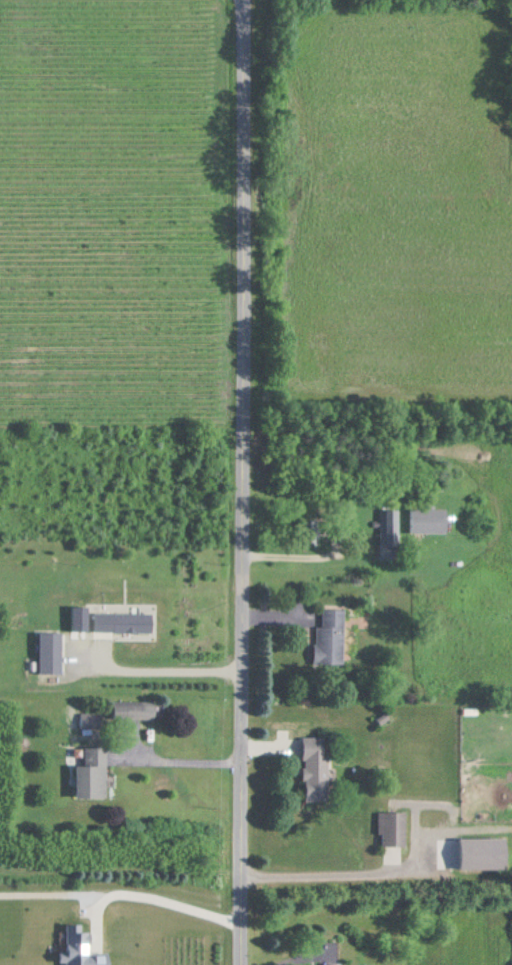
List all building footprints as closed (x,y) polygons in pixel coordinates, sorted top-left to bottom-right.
[(398,558),(398,508),(381,508),(381,558),(398,558)] [(412,508),(412,532),(447,532),(447,508),(412,508)] [(344,664),(344,608),(321,608),(321,624),(315,624),(315,664),(344,664)] [(41,674),(63,674),(63,631),(41,631),(41,674)] [(127,705),(127,717),(156,717),(156,705),(127,705)] [(305,800),(329,800),(329,736),(305,736),(305,800)] [(107,745),(85,745),(85,764),(77,764),(77,796),(107,796),(107,745)] [(380,845),(406,845),(406,811),(380,811),(380,845)]
